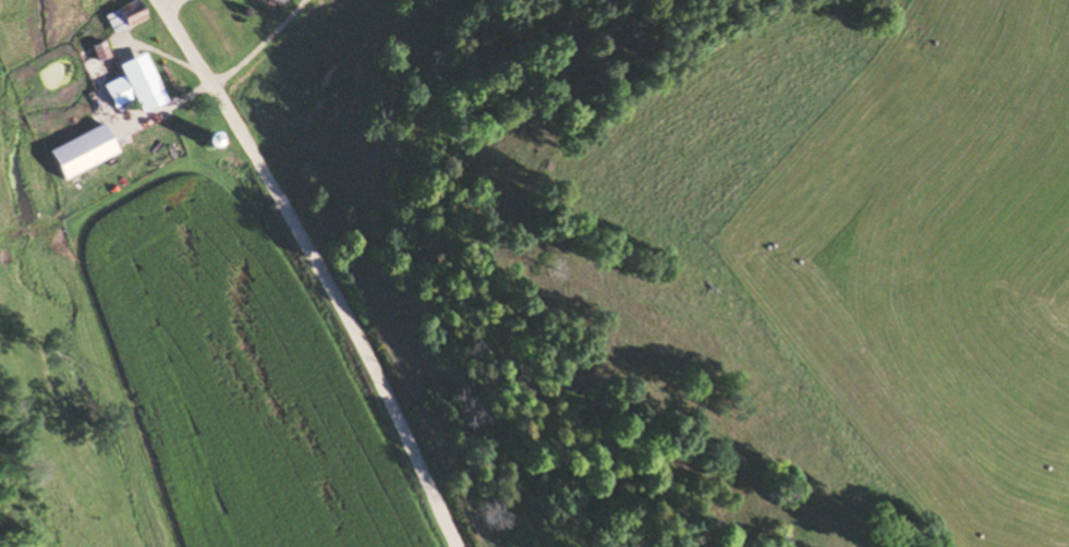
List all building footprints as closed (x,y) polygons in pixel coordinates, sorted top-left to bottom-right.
[(103,13),(110,33),(144,21),(138,1),(103,13)] [(133,99),(138,109),(161,99),(147,65),(101,84),(110,108),(133,99)] [(45,147),(57,177),(114,153),(102,123),(45,147)]
